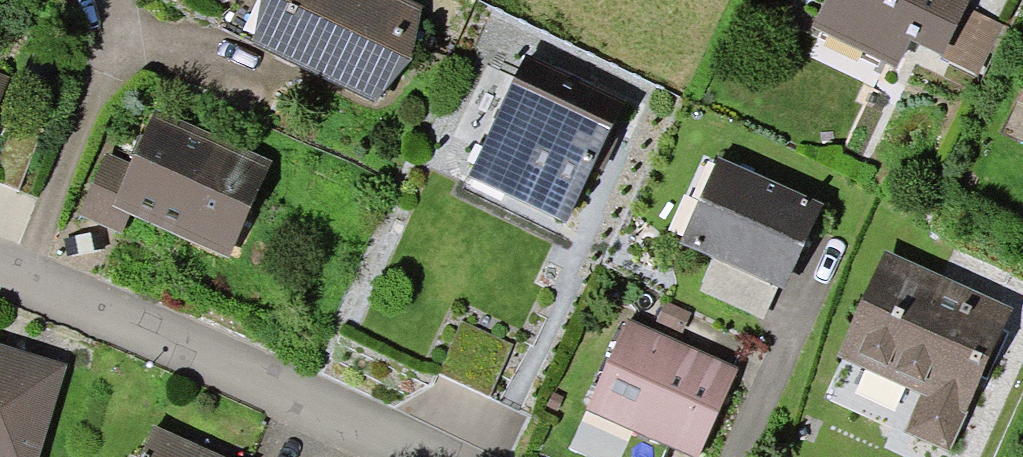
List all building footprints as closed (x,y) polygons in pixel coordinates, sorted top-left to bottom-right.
[(376,0),(289,0),(264,51),(370,103),(385,72),(395,77),(410,47),(400,42),(412,17),(376,0)] [(823,26),(898,62),(907,43),(965,70),(987,25),(959,12),(965,0),(835,0),(823,26)] [(520,69),(480,153),(516,169),(506,191),(565,220),(590,169),(595,172),(607,146),(602,143),(616,115),(520,69)] [(104,164),(79,220),(116,236),(128,211),(209,247),(226,210),(238,215),(256,173),(159,130),(154,131),(145,150),(147,155),(142,167),(139,166),(133,177),(104,164)] [(15,196),(36,142),(9,131),(0,154),(0,191),(15,196)] [(697,296),(752,321),(804,207),(725,171),(688,253),(712,264),(697,296)] [(942,450),(995,332),(998,326),(936,299),(939,292),(882,266),(841,357),(927,396),(909,435),(942,450)] [(684,456),(697,456),(732,378),(622,329),(591,398),(636,419),(630,432),(684,456)] [(45,380),(0,366),(0,456),(22,456),(45,380)] [(148,436),(138,456),(195,456),(148,436)]
